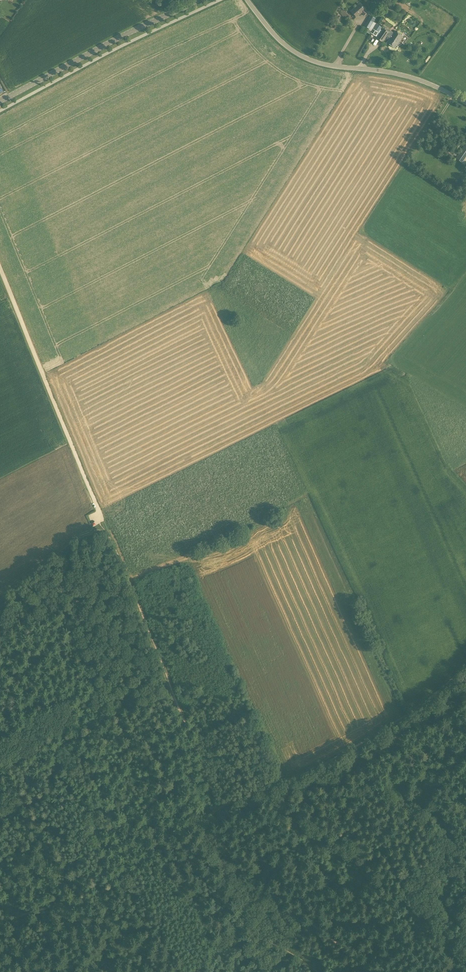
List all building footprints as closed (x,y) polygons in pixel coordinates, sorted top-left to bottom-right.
[(429,10),(434,13),(437,6),(432,3),(429,10)] [(357,17),(362,13),(364,16),(368,13),(365,10),(360,4),(352,11),(357,17)] [(365,26),(368,28),(366,32),(370,34),(370,33),(376,24),(374,22),(376,18),(371,15),(369,19),(369,18),(365,26)] [(380,26),(376,24),(370,33),(375,36),(378,32),(377,31),(380,26)] [(383,42),(389,32),(383,28),(376,38),(383,42)] [(403,36),(395,31),(387,43),(395,48),(403,36)] [(401,40),(407,45),(411,41),(404,36),(401,40)] [(457,158),(462,162),(465,157),(465,145),(457,158)]
